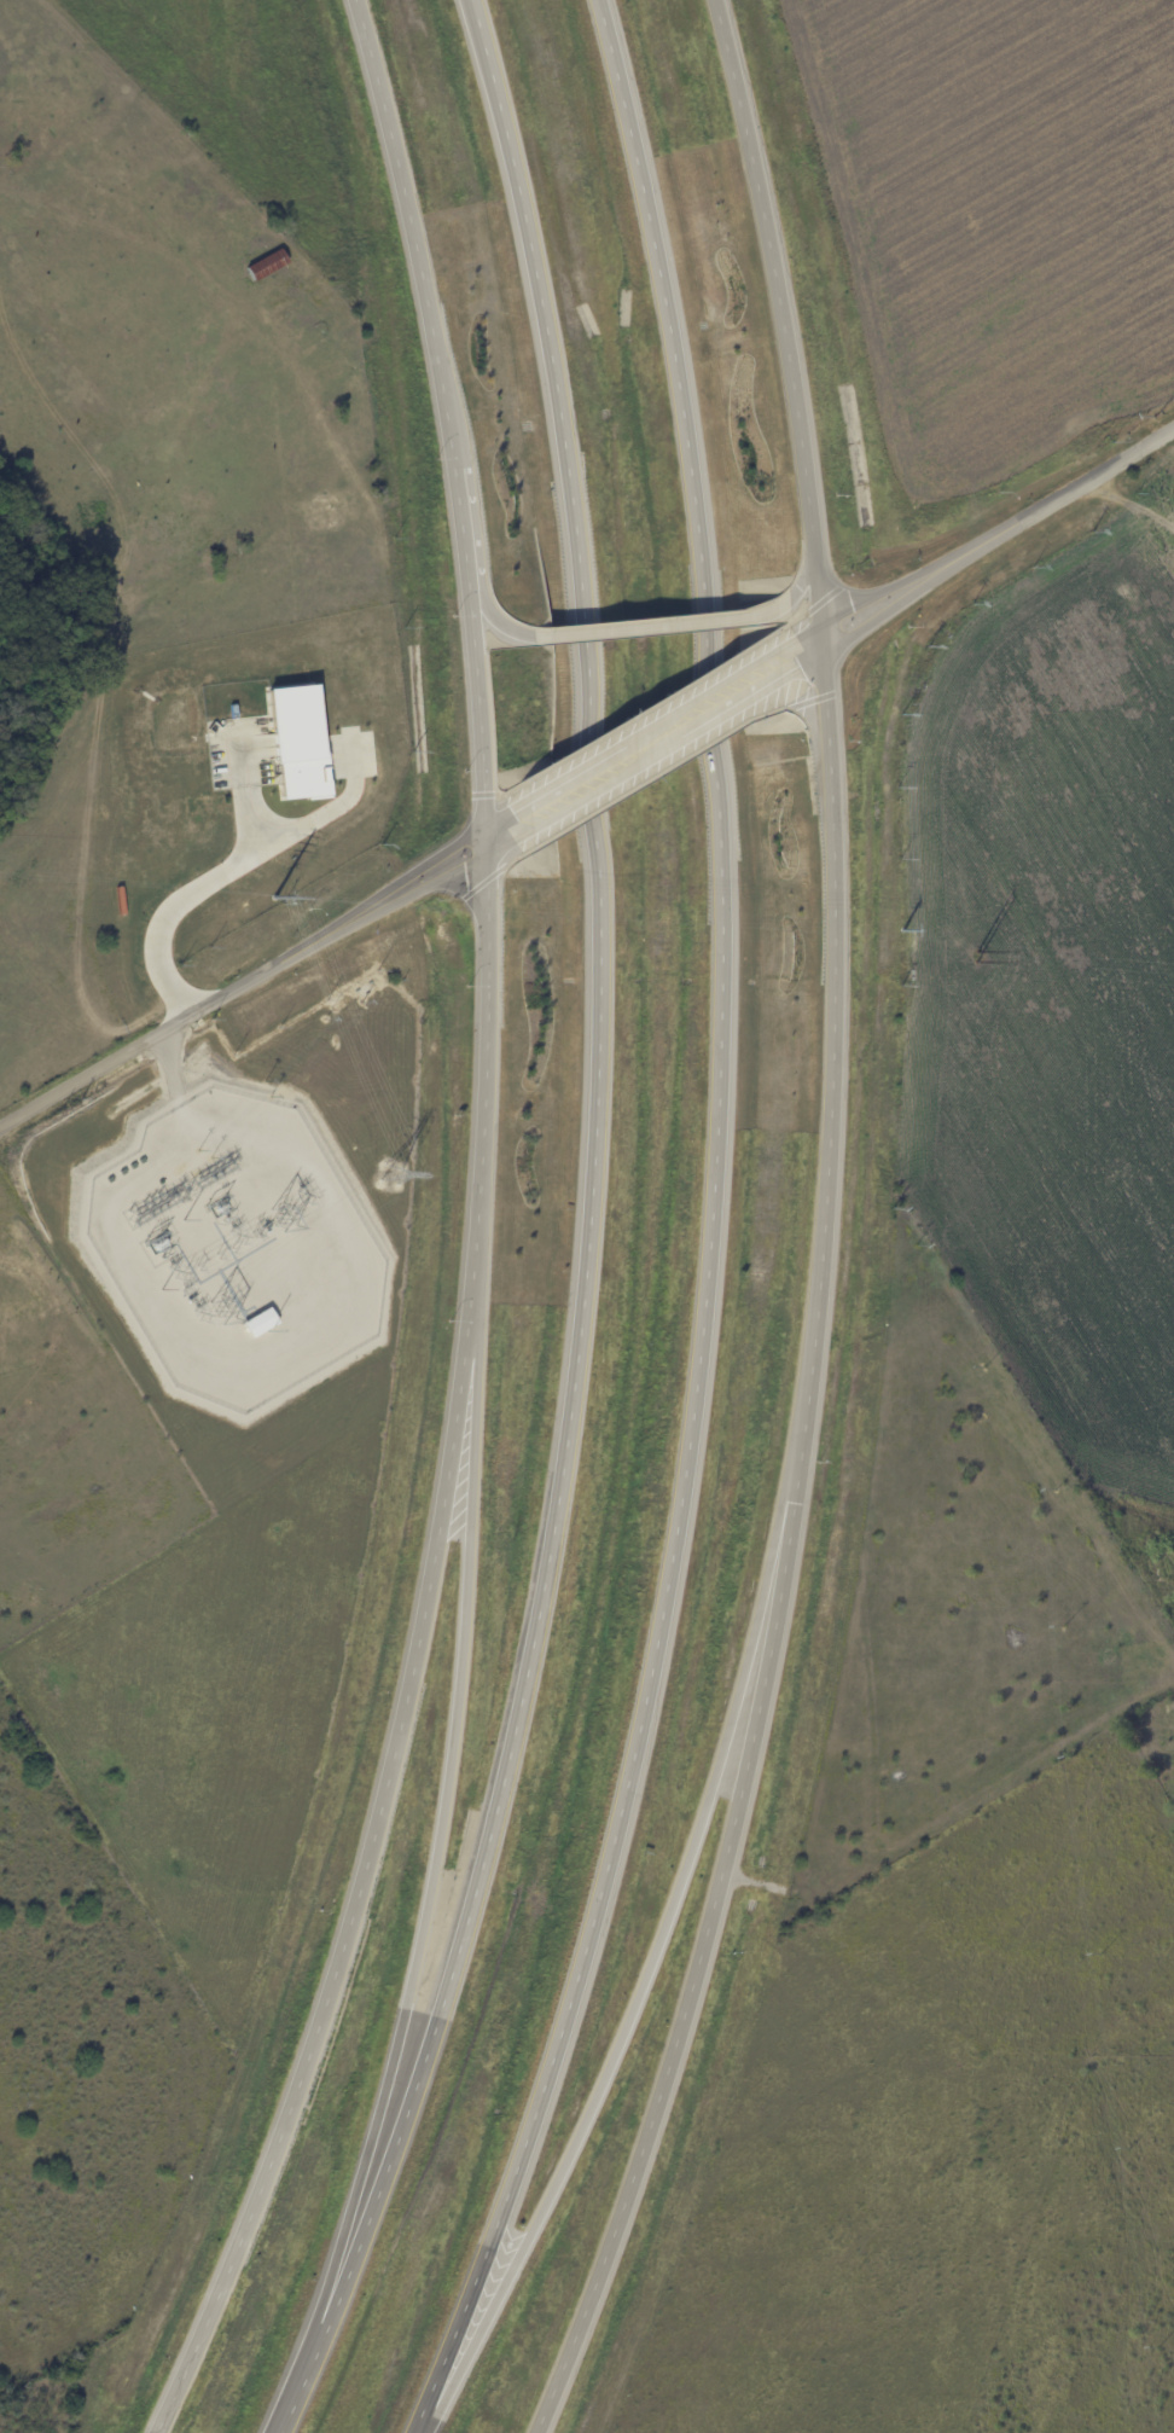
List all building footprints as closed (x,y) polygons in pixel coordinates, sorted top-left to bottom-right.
[(289,265),(283,250),(246,263),(252,279),(289,265)] [(270,687),(282,801),(330,796),(318,682),(270,687)]
